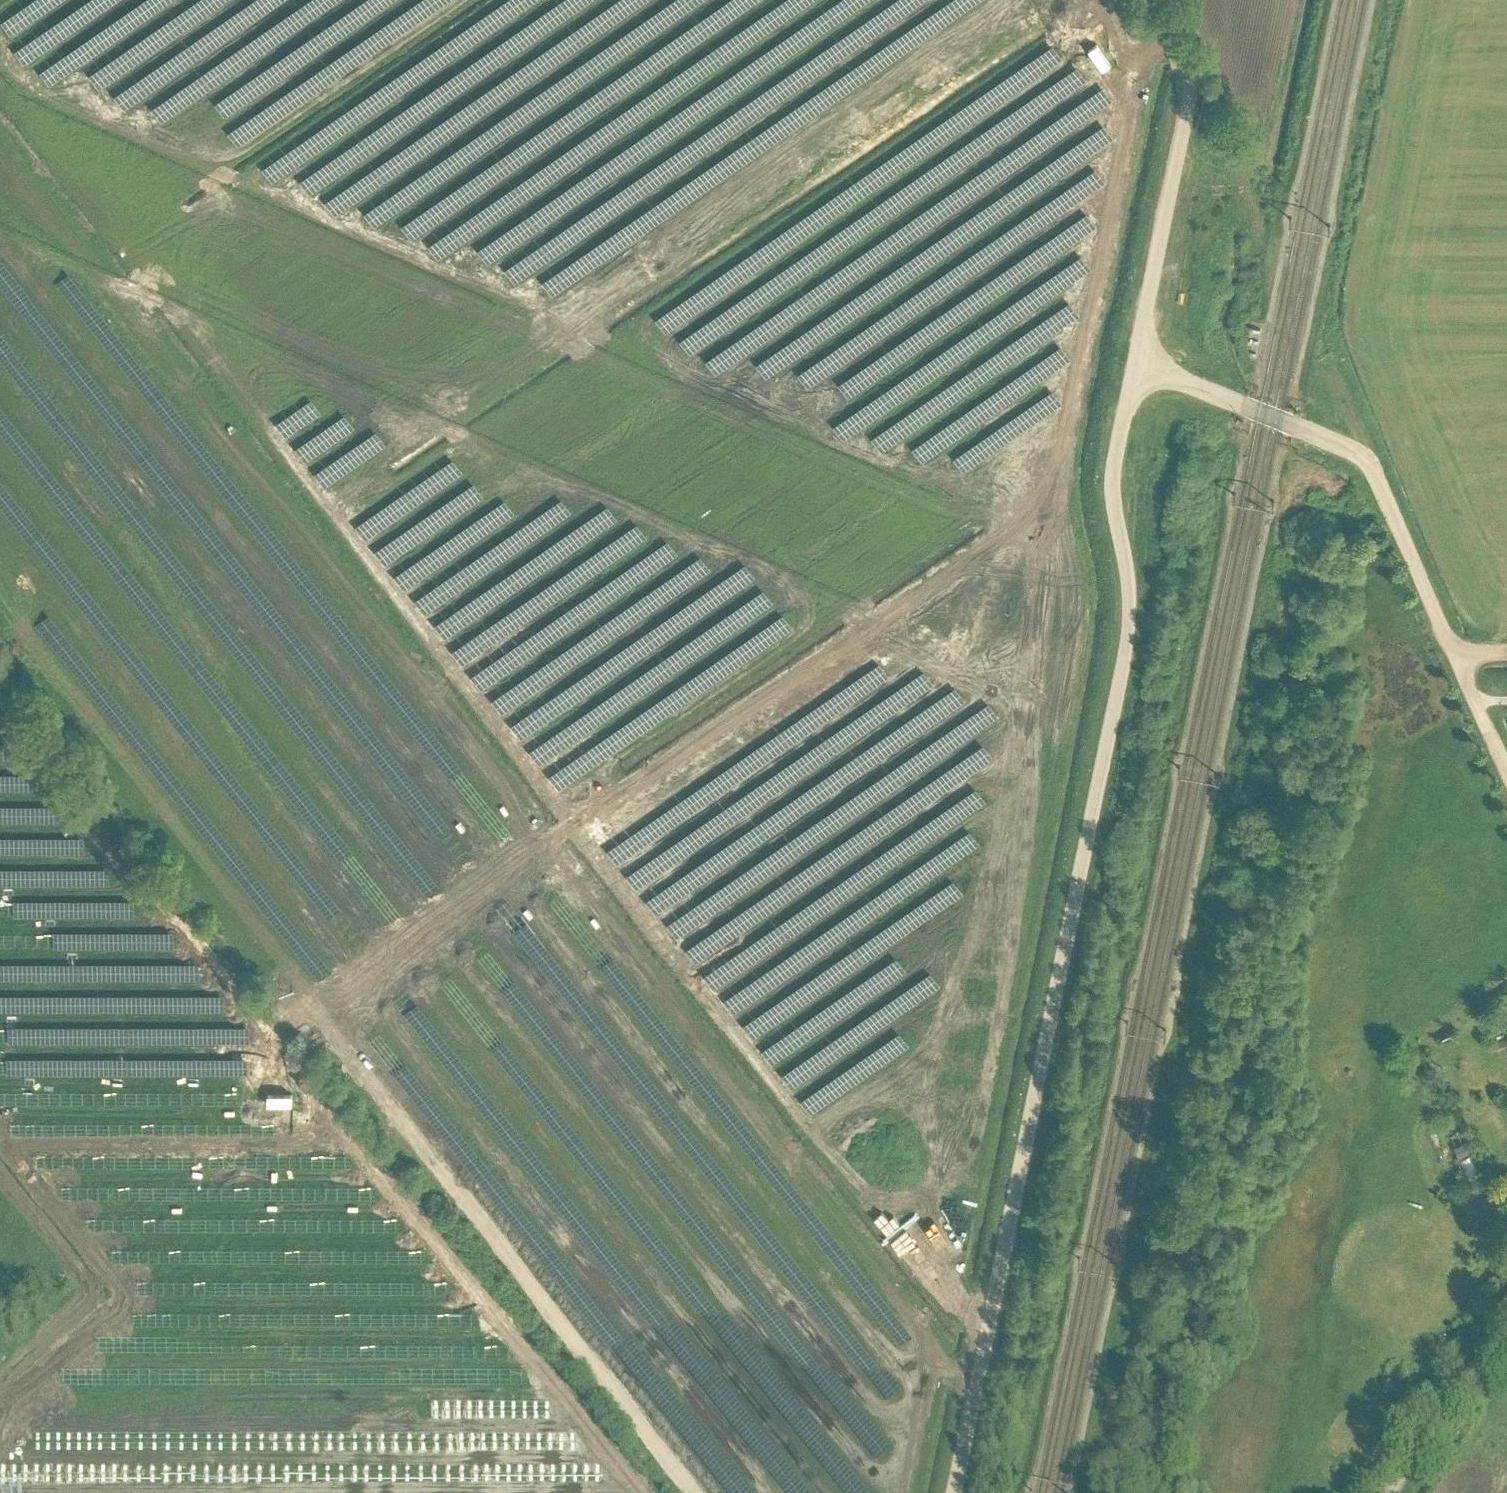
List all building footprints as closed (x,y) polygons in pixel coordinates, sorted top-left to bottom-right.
[(1464,1142),(1456,1146),(1460,1155),(1468,1151),(1464,1142)] [(1482,1149),(1470,1155),(1480,1175),(1492,1169),(1482,1149)] [(1497,1183),(1463,1199),(1471,1216),(1505,1199),(1497,1183)]
